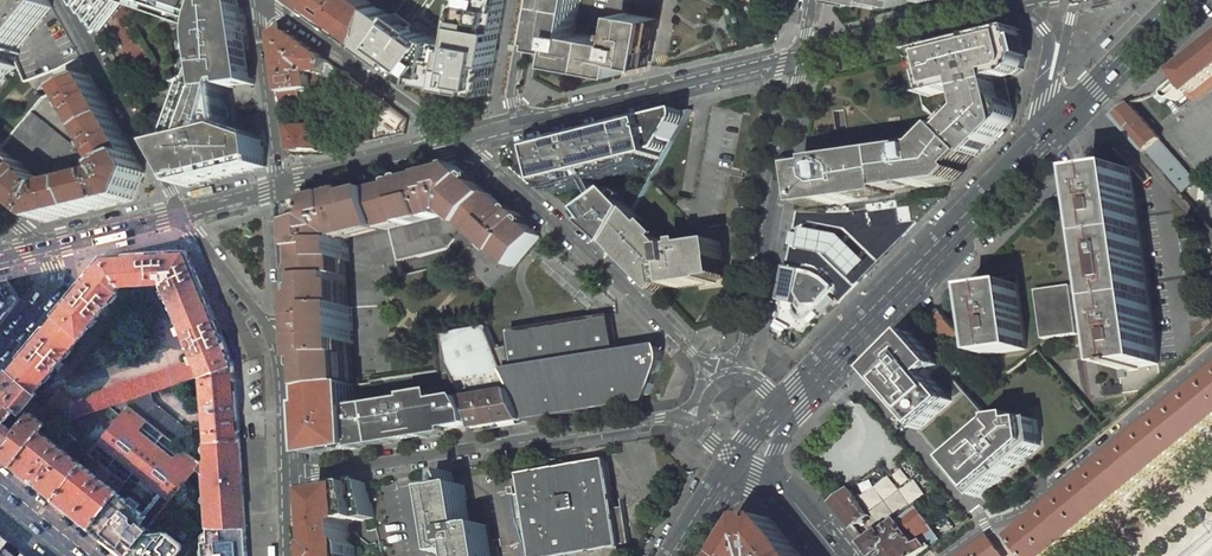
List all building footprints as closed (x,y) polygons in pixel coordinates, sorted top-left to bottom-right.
[(53,8),(48,0),(20,0),(10,12),(0,24),(0,40),(13,51),(13,52),(14,55),(34,31),(53,8)] [(83,1),(100,31),(124,3),(142,10),(205,31),(205,30),(206,26),(206,23),(206,21),(207,18),(208,16),(213,0),(84,0),(83,1)] [(203,56),(200,62),(192,86),(204,90),(205,91),(209,92),(226,90),(227,85),(228,83),(230,80),(232,78),(233,87),(255,84),(246,16),(245,11),(243,8),(241,4),(236,0),(213,0),(208,16),(207,18),(206,21),(206,23),(206,26),(205,30),(205,31),(205,49),(203,56)] [(321,12),(331,19),(344,29),(357,38),(366,44),(379,6),(370,0),(304,0),(321,12)] [(472,14),(504,19),(506,7),(508,0),(474,0),(472,14)] [(541,46),(562,49),(560,58),(619,69),(625,70),(626,61),(647,65),(656,17),(625,13),(622,30),(620,30),(619,35),(621,36),(620,42),(574,33),(580,0),(549,0),(541,46)] [(449,46),(379,6),(366,44),(373,49),(383,55),(398,67),(402,70),(411,76),(414,79),(417,81),(491,95),(493,81),(496,65),(501,40),(504,19),(472,14),(459,12),(449,46)] [(1020,29),(914,55),(929,113),(937,117),(947,127),(973,153),(976,156),(989,143),(991,145),(1011,124),(1016,115),(1008,81),(1019,79),(1023,76),(1027,71),(1029,65),(1027,58),(1020,29)] [(336,87),(346,74),(312,49),(286,31),(277,36),(285,94),(304,91),(305,95),(314,94),(311,74),(323,72),(323,79),(336,87)] [(17,64),(10,58),(10,56),(13,52),(13,51),(0,40),(0,84),(17,64)] [(1211,80),(1211,47),(1179,73),(1185,81),(1172,91),(1171,92),(1170,94),(1170,95),(1170,97),(1171,98),(1172,99),(1174,100),(1176,100),(1178,100),(1191,89),(1195,94),(1211,80)] [(107,105),(91,76),(64,89),(86,130),(113,116),(107,105)] [(231,129),(226,90),(209,92),(205,91),(204,90),(192,86),(191,90),(183,112),(220,125),(218,130),(263,146),(263,139),(231,129)] [(305,101),(305,95),(304,91),(285,94),(286,103),(305,101)] [(1161,139),(1130,104),(1114,116),(1146,152),(1161,139)] [(520,163),(551,190),(628,171),(627,166),(666,157),(693,110),(522,153),(520,163)] [(14,135),(59,171),(63,166),(68,170),(76,161),(81,164),(86,158),(76,150),(78,148),(33,112),(14,135)] [(183,112),(176,133),(174,137),(174,140),(174,144),(174,147),(174,151),(175,155),(176,163),(178,168),(179,174),(187,187),(267,167),(266,163),(263,146),(218,130),(220,125),(183,112)] [(110,168),(135,155),(129,144),(113,116),(86,130),(109,169),(110,168)] [(318,126),(289,127),(293,152),(322,152),(318,126)] [(863,195),(894,190),(893,186),(920,182),(921,187),(937,184),(936,180),(956,177),(963,169),(960,166),(973,153),(947,127),(925,149),(911,151),(911,148),(886,152),(887,156),(863,160),(862,155),(828,160),(829,164),(803,167),(806,188),(810,188),(812,198),(812,202),(831,200),(831,204),(864,199),(863,195)] [(0,152),(0,186),(3,189),(18,201),(37,178),(23,166),(2,149),(0,152)] [(886,152),(862,155),(863,160),(887,156),(886,152)] [(963,169),(976,156),(973,153),(960,166),(963,169)] [(133,201),(145,173),(135,155),(110,168),(113,173),(81,181),(86,212),(133,201)] [(1134,190),(1131,168),(1091,174),(1094,192),(1097,214),(1103,257),(1106,279),(1113,322),(1115,343),(1120,376),(1127,375),(1126,371),(1139,369),(1139,367),(1159,364),(1134,190)] [(404,185),(354,198),(342,201),(312,208),(307,214),(309,220),(309,224),(304,226),(305,251),(308,251),(310,280),(314,280),(315,299),(308,299),(311,364),(316,363),(318,392),(345,388),(352,386),(350,351),(350,344),(354,345),(352,308),(348,308),(346,278),(347,278),(346,262),(350,262),(349,241),(349,237),(367,232),(408,221),(408,222),(444,213),(449,212),(452,208),(480,232),(477,236),(490,248),(493,244),(516,264),(512,267),(513,268),(541,236),(523,221),(525,219),(518,213),(515,215),(492,195),(491,196),(470,178),(468,180),(455,169),(403,182),(404,185)] [(18,201),(45,222),(78,214),(86,212),(81,181),(53,189),(38,177),(37,178),(18,201)] [(635,210),(615,190),(581,217),(615,245),(617,242),(631,217),(635,210)] [(449,212),(477,236),(480,232),(452,208),(449,212)] [(669,284),(679,282),(680,288),(680,289),(717,283),(717,281),(716,277),(724,275),(722,262),(727,261),(728,261),(724,242),(697,247),(688,248),(674,250),(664,240),(650,226),(635,210),(631,217),(617,242),(626,251),(623,254),(660,291),(661,290),(669,284)] [(444,213),(408,222),(408,221),(367,232),(349,237),(349,241),(444,217),(444,213)] [(667,236),(653,223),(650,226),(664,240),(667,236)] [(830,255),(852,276),(867,261),(840,235),(801,228),(798,249),(830,255)] [(615,245),(623,254),(626,251),(617,242),(615,245)] [(516,264),(493,244),(490,248),(512,267),(516,264)] [(189,347),(201,376),(202,376),(234,365),(211,309),(186,250),(104,256),(8,370),(35,392),(55,368),(58,370),(61,367),(58,364),(102,313),(105,315),(107,312),(104,309),(119,292),(118,290),(121,286),(162,283),(187,343),(184,345),(185,349),(189,347)] [(717,281),(729,279),(727,261),(722,262),(724,275),(716,277),(717,281)] [(777,299),(792,302),(794,293),(798,275),(799,269),(784,266),(777,299)] [(816,304),(829,291),(830,286),(821,279),(813,275),(801,272),(798,275),(794,293),(816,304)] [(0,283),(0,323),(25,293),(14,279),(0,283)] [(1027,350),(1018,284),(978,289),(987,355),(1027,350)] [(1079,334),(1072,285),(1036,290),(1043,339),(1079,334)] [(970,341),(942,309),(935,315),(930,321),(958,353),(970,341)] [(617,339),(613,316),(511,331),(526,420),(577,412),(629,404),(629,398),(647,396),(660,369),(662,360),(662,355),(662,353),(661,352),(661,351),(659,349),(657,348),(642,350),(643,356),(619,359),(617,339)] [(465,399),(473,415),(475,425),(475,429),(525,421),(502,360),(488,327),(444,336),(449,365),(465,399)] [(946,457),(980,497),(1025,459),(1040,446),(1037,420),(1019,423),(1019,417),(1002,419),(996,419),(989,418),(957,378),(963,371),(952,358),(924,327),(876,376),(946,457)] [(59,389),(48,403),(53,407),(69,420),(124,402),(150,393),(197,377),(190,361),(73,401),(59,389)] [(240,441),(234,365),(202,376),(207,440),(240,441)] [(35,392),(8,370),(2,376),(31,400),(37,393),(35,392)] [(1014,537),(1030,555),(1052,555),(1211,425),(1211,375),(1014,537)] [(15,412),(14,408),(15,407),(21,412),(31,400),(2,376),(0,379),(0,449),(15,431),(3,421),(4,420),(8,420),(15,412)] [(316,456),(401,442),(401,437),(406,436),(409,438),(416,437),(418,434),(423,434),(424,438),(439,435),(438,431),(475,425),(473,415),(465,399),(445,402),(444,397),(357,410),(356,386),(352,386),(345,388),(318,392),(318,409),(313,409),(316,456)] [(153,402),(150,393),(124,402),(128,405),(171,439),(192,439),(191,426),(184,426),(153,402)] [(117,492),(89,527),(110,543),(119,551),(125,555),(126,555),(148,528),(153,521),(172,498),(200,463),(195,458),(171,439),(128,405),(90,451),(91,452),(89,454),(101,464),(112,473),(124,483),(117,492)] [(57,424),(69,420),(53,407),(47,415),(57,424)] [(40,430),(42,427),(43,427),(45,425),(30,412),(15,431),(0,449),(0,455),(5,459),(12,465),(40,430)] [(55,442),(40,430),(12,465),(34,483),(53,498),(81,463),(66,451),(75,440),(64,430),(55,442)] [(205,474),(208,528),(246,527),(240,441),(207,440),(207,442),(205,442),(206,456),(200,463),(205,474)] [(524,475),(537,555),(557,555),(569,554),(621,545),(615,509),(608,462),(524,475)] [(94,473),(81,463),(53,498),(72,513),(89,527),(117,492),(105,482),(112,473),(101,464),(94,473)] [(905,463),(866,491),(877,506),(885,500),(896,515),(926,493),(905,463)] [(493,548),(490,525),(473,528),(466,485),(455,487),(453,472),(446,473),(448,488),(435,490),(446,555),(463,552),(464,555),(495,555),(493,548)] [(321,539),(322,555),(359,555),(359,548),(352,542),(351,533),(350,533),(349,524),(353,523),(354,522),(376,517),(368,481),(340,488),(318,491),(321,539)] [(870,516),(849,490),(833,502),(854,528),(856,527),(870,516)] [(919,506),(869,544),(877,555),(923,555),(945,541),(919,506)] [(615,509),(621,545),(631,543),(626,507),(615,509)] [(770,518),(752,519),(730,555),(801,555),(770,518)] [(166,531),(153,521),(148,528),(160,538),(166,531)] [(246,527),(208,528),(208,529),(189,546),(191,548),(184,555),(248,555),(246,527)] [(180,550),(181,549),(181,548),(181,545),(180,543),(166,531),(160,538),(148,528),(126,555),(175,555),(180,550)] [(3,545),(7,539),(0,533),(0,555),(17,555),(3,545)] [(988,537),(962,555),(1002,555),(988,537)] [(569,554),(570,555),(623,555),(621,545),(569,554)]
